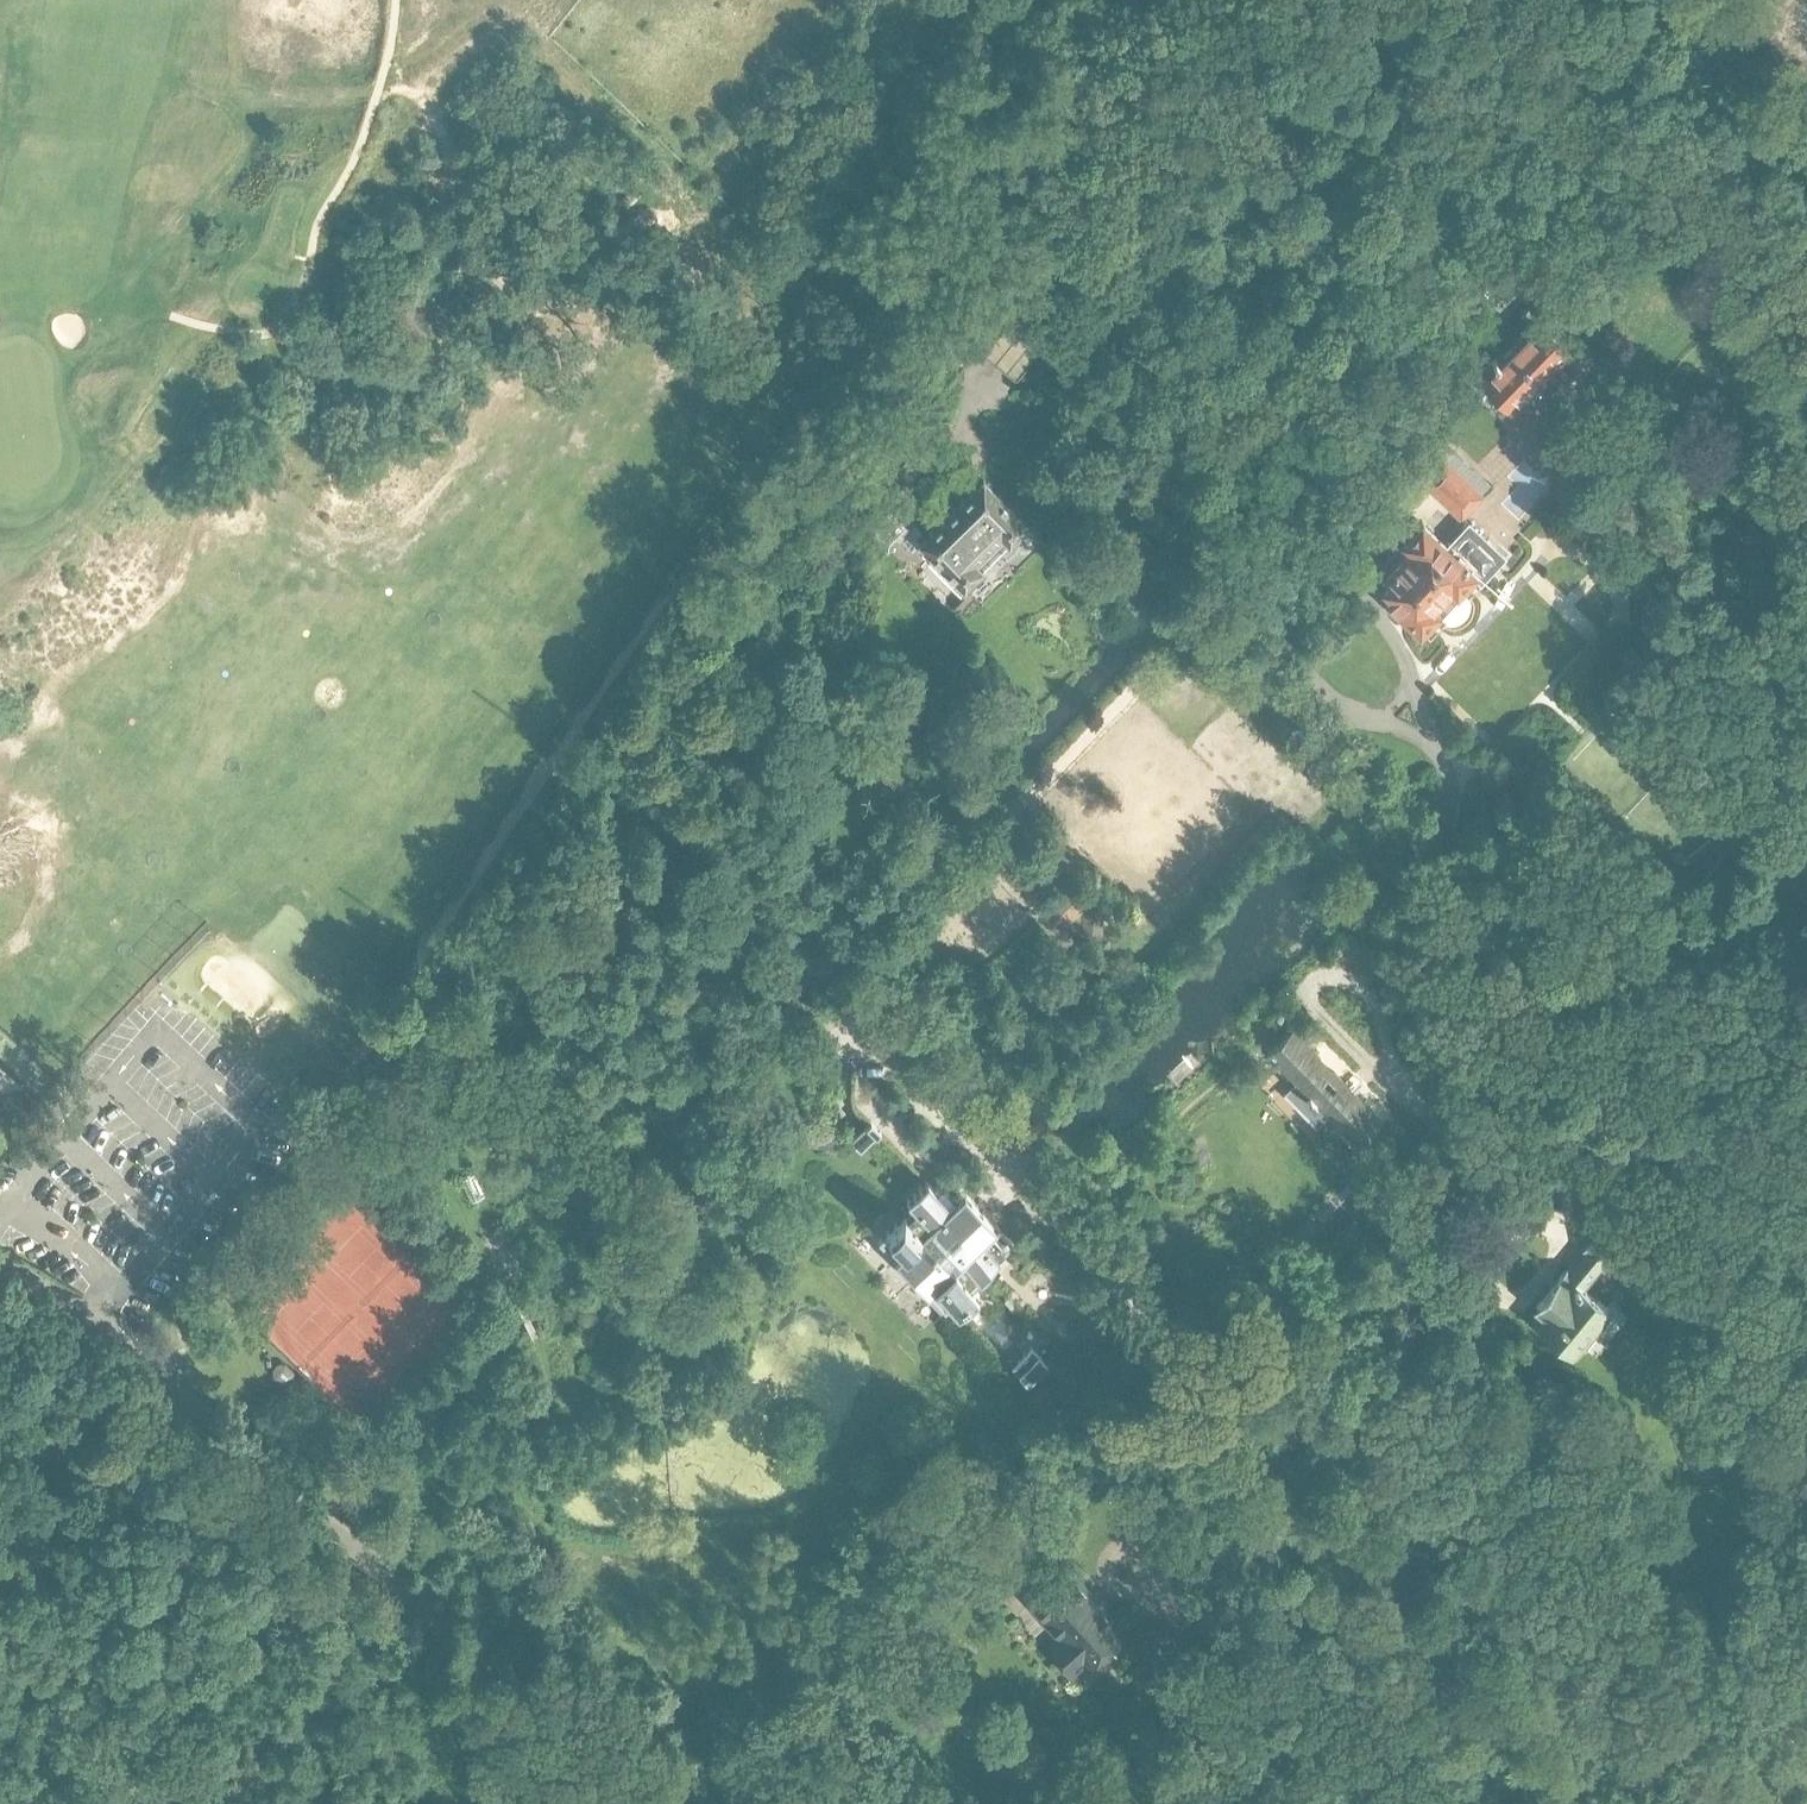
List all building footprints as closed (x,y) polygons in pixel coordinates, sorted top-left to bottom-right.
[(1572,350),(1540,319),(1537,317),(1497,358),(1495,356),(1493,359),(1490,357),(1480,368),(1478,370),(1482,373),(1477,378),(1484,384),(1512,412),(1572,350)] [(1008,323),(984,353),(994,361),(1018,331),(1008,323)] [(1019,333),(996,362),(1006,370),(1029,340),(1019,333)] [(1041,349),(1030,342),(1007,372),(1016,379),(1041,349)] [(1478,370),(1480,368),(1475,363),(1463,375),(1479,390),(1484,384),(1477,378),(1482,373),(1478,370)] [(1424,478),(1442,459),(1431,448),(1411,468),(1424,478)] [(1442,459),(1424,478),(1421,482),(1462,520),(1486,495),(1444,456),(1442,459)] [(984,475),(917,542),(964,590),(987,568),(978,560),(1001,537),(1010,546),(1032,524),(984,475)] [(1479,571),(1450,544),(1422,518),(1399,541),(1406,548),(1381,574),(1387,579),(1380,586),(1388,593),(1382,599),(1420,634),(1442,611),(1437,606),(1451,590),(1457,595),(1475,575),(1479,571)] [(1479,571),(1475,575),(1481,580),(1504,556),(1469,524),(1450,544),(1479,571)] [(1090,897),(1082,890),(1078,886),(1053,914),(1065,925),(1090,897)] [(1293,1027),(1267,1053),(1295,1082),(1296,1081),(1309,1094),(1307,1097),(1313,1104),(1316,1102),(1329,1115),(1328,1116),(1345,1133),(1356,1145),(1382,1120),(1293,1027)] [(34,1088),(48,1073),(0,1029),(0,1057),(34,1088)] [(913,1206),(878,1239),(927,1291),(934,1284),(958,1309),(978,1290),(971,1282),(1013,1243),(939,1165),(946,1158),(891,1100),(850,1139),(913,1206)] [(523,1149),(531,1150),(537,1145),(537,1137),(531,1133),(524,1133),(519,1137),(519,1144),(523,1149)] [(1620,1248),(1599,1231),(1598,1230),(1537,1303),(1544,1309),(1534,1320),(1570,1351),(1608,1306),(1583,1285),(1601,1263),(1605,1266),(1620,1248)] [(1010,1367),(1026,1384),(1048,1363),(1032,1346),(1010,1367)] [(1082,1668),(1084,1670),(1126,1633),(1069,1568),(1027,1605),(1055,1637),(1044,1646),(1071,1678),(1082,1668)] [(1170,1633),(1139,1633),(1139,1677),(1170,1677),(1170,1633)]
